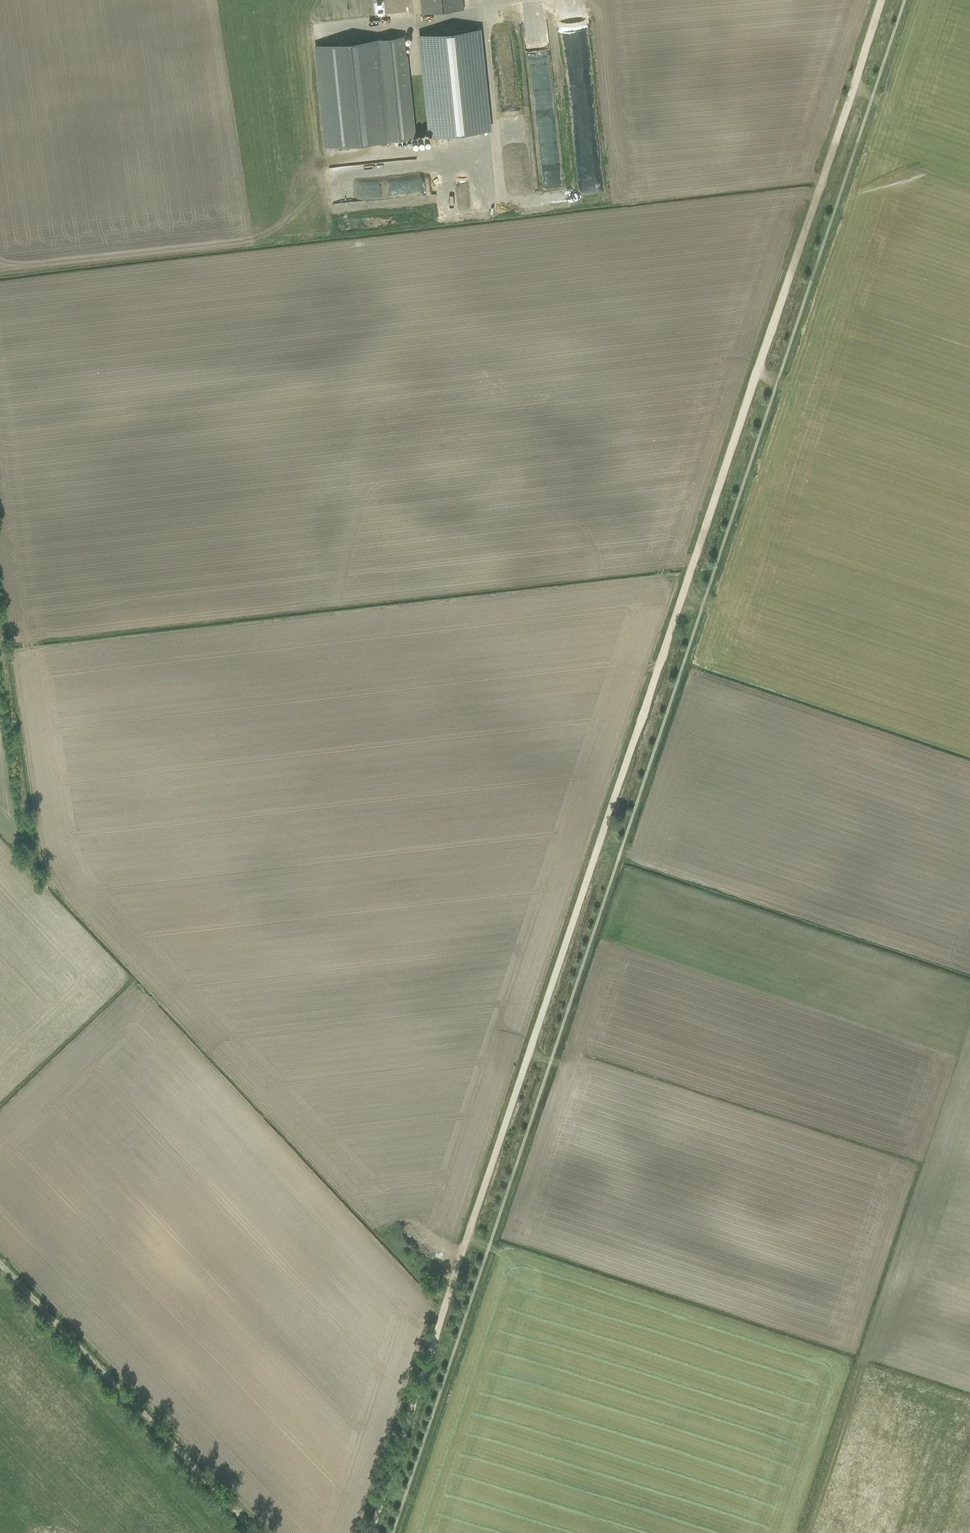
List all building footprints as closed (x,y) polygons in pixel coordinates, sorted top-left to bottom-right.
[(424,13),(464,9),(463,0),(422,0),(424,13)] [(478,28),(419,34),(430,136),(489,130),(478,28)] [(409,124),(401,36),(299,45),(308,133),(409,124)] [(429,181),(429,170),(407,171),(407,182),(429,181)] [(587,192),(599,190),(598,183),(586,185),(587,192)]
